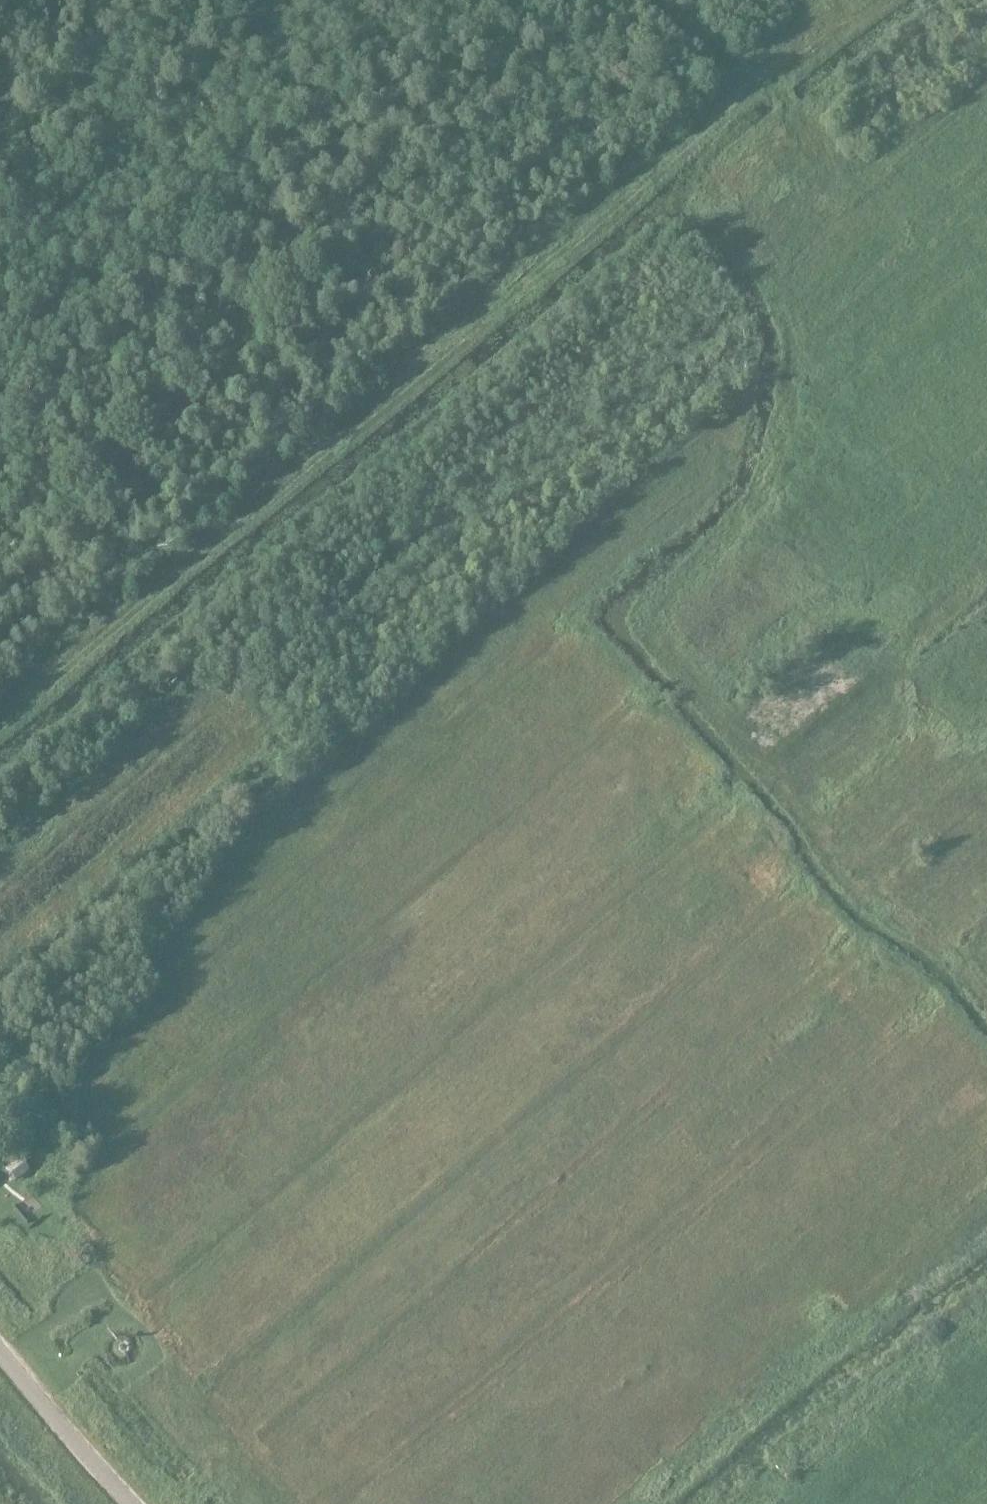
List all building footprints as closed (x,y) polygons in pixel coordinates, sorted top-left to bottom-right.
[(6,1170),(14,1181),(26,1170),(18,1161),(6,1170)]
